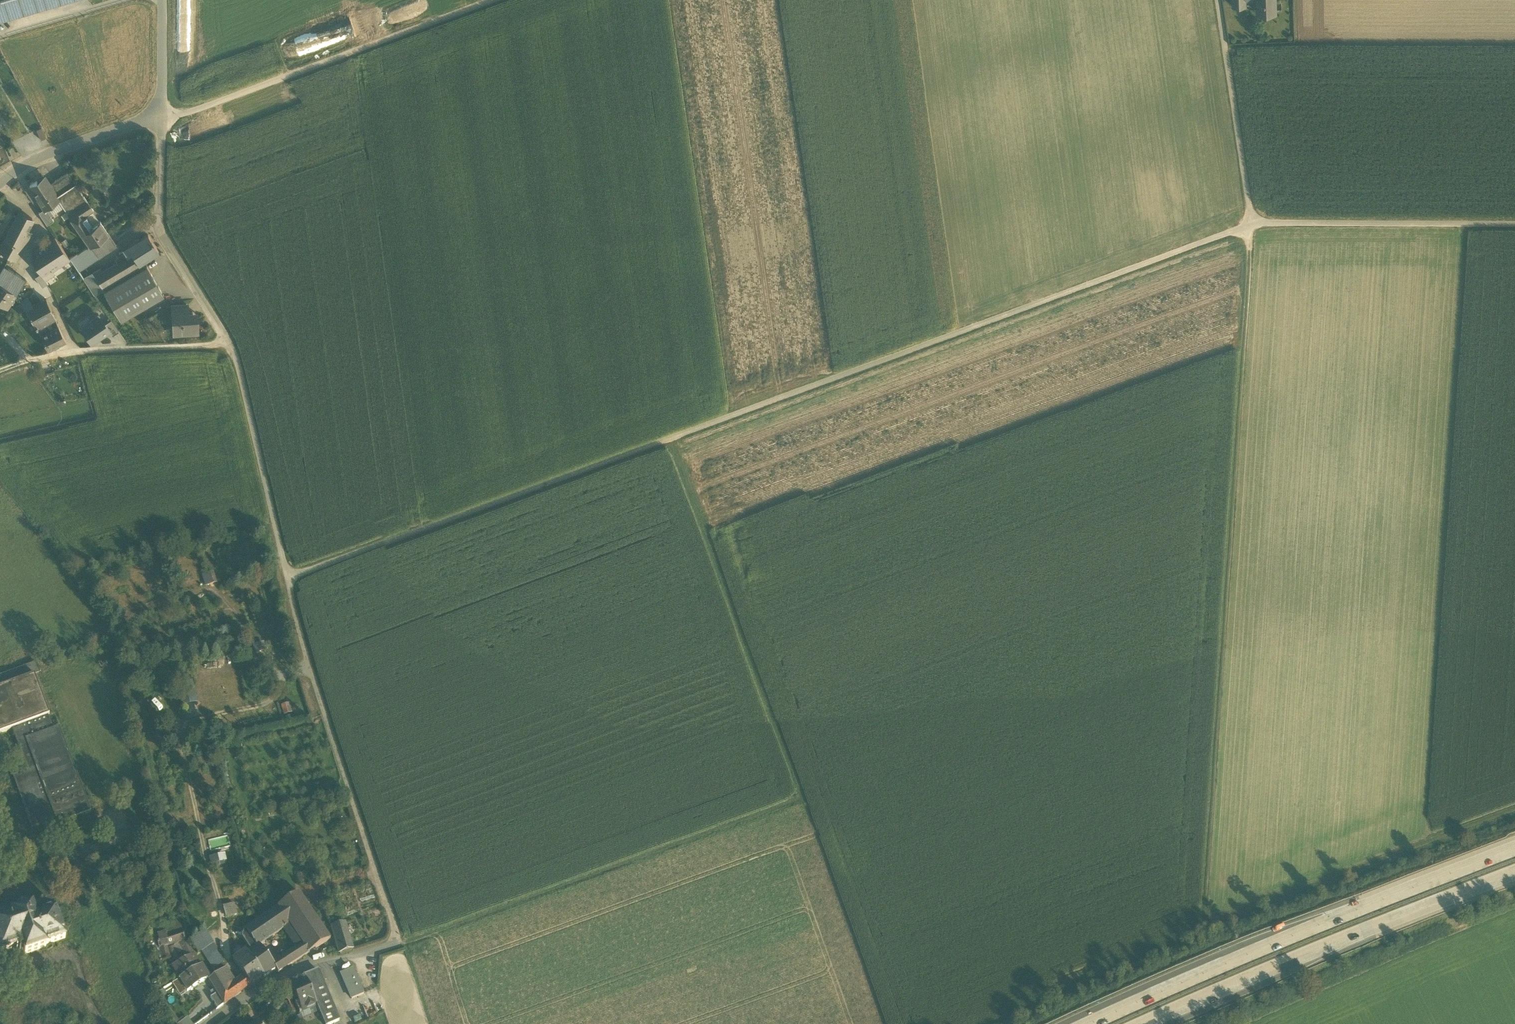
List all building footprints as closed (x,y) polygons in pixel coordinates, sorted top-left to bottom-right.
[(63,0),(0,0),(0,18),(63,0)] [(1264,14),(1269,14),(1271,11),(1275,11),(1275,0),(1257,0),(1257,12),(1261,12),(1264,14)] [(34,127),(40,140),(46,136),(39,124),(34,127)] [(67,171),(55,180),(49,184),(56,196),(63,191),(75,183),(67,171)] [(46,208),(59,200),(56,196),(49,184),(46,180),(39,184),(36,180),(29,185),(44,208),(45,209),(46,208)] [(63,207),(67,212),(86,199),(75,183),(63,191),(56,196),(59,200),(63,207)] [(67,212),(73,222),(85,215),(92,210),(93,209),(86,199),(67,212)] [(51,215),(63,207),(59,200),(46,208),(51,215)] [(38,212),(47,224),(54,219),(51,215),(46,208),(45,209),(44,208),(38,212)] [(92,225),(99,220),(92,210),(85,215),(92,225)] [(18,211),(4,239),(19,247),(32,221),(33,219),(31,217),(18,211)] [(73,222),(81,233),(92,225),(85,215),(73,222)] [(99,220),(92,225),(81,233),(89,245),(108,232),(100,220),(99,220)] [(97,256),(115,244),(108,232),(89,245),(97,256)] [(133,255),(138,263),(139,263),(139,262),(138,260),(146,255),(148,257),(158,250),(148,234),(128,247),(133,255)] [(54,236),(48,241),(63,263),(69,258),(54,236)] [(19,247),(4,239),(0,247),(0,252),(15,260),(21,248),(19,247)] [(52,271),(63,263),(48,241),(35,250),(40,257),(33,262),(41,273),(44,276),(52,271)] [(77,252),(69,257),(77,269),(97,256),(89,245),(78,253),(77,252)] [(123,250),(124,253),(128,259),(133,255),(128,247),(123,250)] [(83,277),(94,294),(102,289),(103,289),(104,291),(145,267),(144,264),(141,266),(139,263),(138,263),(133,255),(128,259),(124,253),(116,258),(119,263),(104,272),(95,277),(92,279),(88,273),(83,277)] [(97,260),(79,270),(82,275),(100,265),(97,260)] [(0,271),(0,284),(15,294),(25,279),(4,265),(0,271)] [(100,266),(92,271),(95,277),(104,272),(100,266)] [(103,291),(120,320),(164,295),(147,266),(103,291)] [(52,271),(44,276),(45,279),(53,273),(52,271)] [(44,276),(41,273),(35,277),(42,287),(48,283),(45,279),(44,276)] [(15,294),(0,284),(0,303),(7,308),(16,294),(15,294)] [(21,302),(26,310),(33,306),(32,304),(27,297),(21,302)] [(26,310),(37,329),(46,323),(50,321),(55,318),(46,299),(33,306),(26,310)] [(172,305),(172,314),(188,313),(187,304),(172,305)] [(183,330),(183,333),(198,332),(197,322),(196,312),(193,312),(188,313),(172,314),(173,330),(183,330)] [(90,318),(92,321),(100,316),(98,313),(90,318)] [(82,328),(91,342),(109,330),(105,323),(100,316),(92,321),(82,328)] [(110,319),(105,323),(109,330),(112,335),(118,331),(110,319)] [(40,335),(48,350),(66,340),(58,326),(53,329),(50,331),(46,323),(37,329),(40,335)] [(3,687),(34,676),(40,674),(36,663),(0,676),(0,679),(3,687)] [(34,676),(3,687),(0,688),(0,734),(11,730),(47,716),(49,716),(34,676)] [(178,687),(181,701),(195,697),(192,684),(178,687)] [(289,703),(281,705),(283,715),(292,712),(289,703)] [(47,716),(11,730),(26,772),(12,777),(16,788),(31,829),(42,825),(48,842),(72,833),(68,822),(91,813),(59,728),(52,730),(47,716)] [(283,931),(291,926),(312,912),(299,893),(244,929),(257,946),(259,945),(260,946),(283,931)] [(24,955),(45,948),(44,946),(64,939),(54,910),(53,911),(50,903),(32,909),(31,907),(25,909),(25,907),(15,911),(16,912),(0,918),(0,954),(21,947),(24,955)] [(225,907),(227,918),(236,916),(234,905),(225,907)] [(291,926),(303,944),(309,953),(330,939),(312,912),(291,926)] [(332,927),(340,954),(353,950),(345,922),(332,927)] [(283,931),(295,949),(303,944),(291,926),(283,931)] [(155,936),(161,961),(170,959),(166,946),(185,940),(181,928),(155,936)] [(251,951),(247,953),(264,976),(265,977),(275,969),(276,969),(272,964),(260,946),(259,945),(257,946),(244,929),(242,938),(251,951)] [(199,955),(202,952),(212,946),(213,945),(204,932),(190,941),(199,955)] [(180,944),(187,958),(193,955),(186,941),(180,944)] [(288,967),(309,953),(303,944),(295,949),(282,957),(288,967)] [(207,959),(216,953),(212,946),(202,952),(207,959)] [(251,985),(264,976),(247,953),(246,951),(233,960),(245,976),(251,985)] [(207,959),(213,969),(223,963),(216,953),(207,959)] [(179,979),(200,966),(193,955),(187,958),(172,966),(179,979)] [(278,973),(288,967),(282,957),(272,964),(276,969),(275,969),(278,973)] [(202,965),(200,966),(179,979),(187,991),(209,977),(202,965)] [(224,1004),(234,997),(227,986),(234,982),(226,968),(210,979),(208,980),(217,993),(224,1004)] [(341,973),(352,999),(364,994),(353,968),(341,973)] [(324,1023),(332,1023),(339,1021),(317,970),(304,976),(317,1005),(317,1006),(319,1012),(324,1023)] [(245,976),(234,982),(227,986),(234,997),(251,985),(245,976)] [(295,1003),(300,1013),(317,1006),(317,1005),(304,976),(291,982),(299,1001),(295,1003)] [(180,995),(187,991),(179,979),(172,983),(180,995)] [(210,997),(217,1009),(224,1004),(217,993),(210,997)] [(266,1006),(270,1011),(279,1004),(275,999),(266,1006)] [(269,1012),(273,1017),(285,1008),(281,1003),(279,1004),(270,1011),(269,1012)] [(302,1019),(319,1012),(317,1006),(300,1013),(301,1015),(302,1019)] [(298,1023),(302,1023),(304,1023),(302,1019),(301,1015),(295,1018),(298,1023)]
